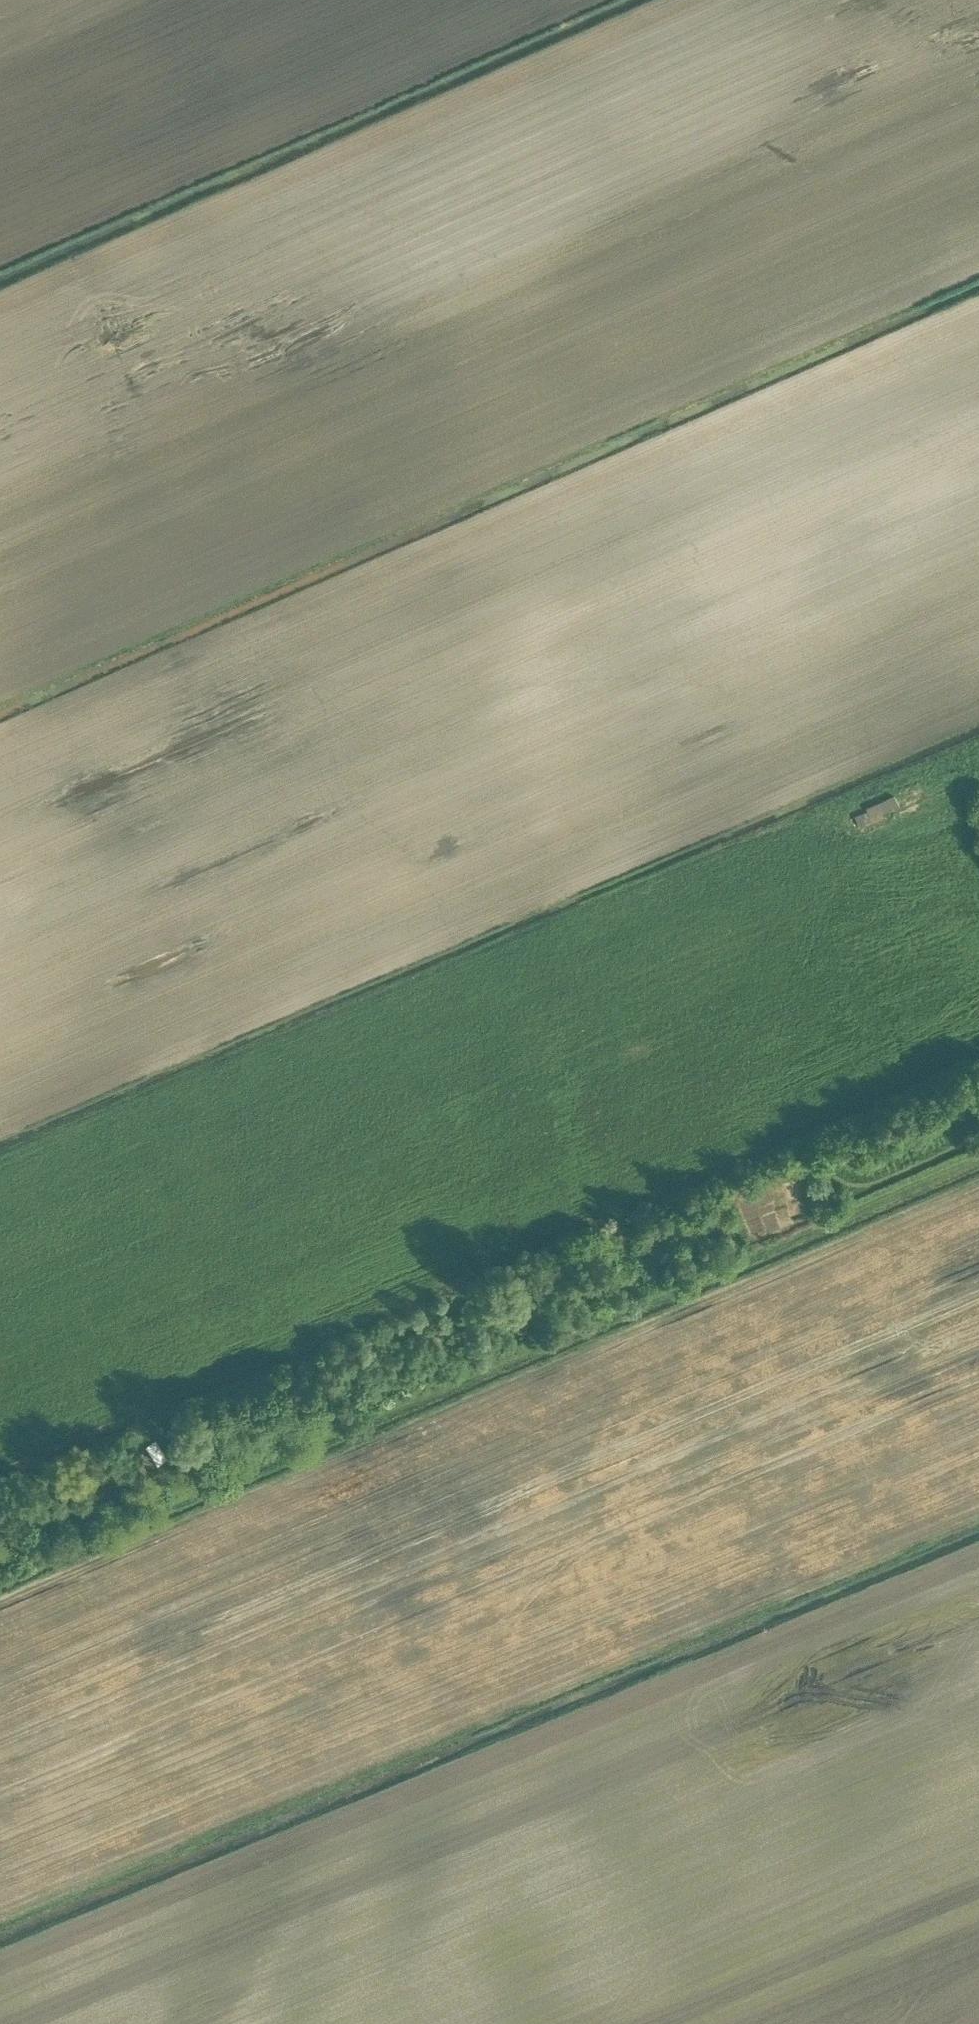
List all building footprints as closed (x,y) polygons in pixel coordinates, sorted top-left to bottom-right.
[(881,813),(898,805),(893,795),(865,808),(867,811),(854,816),(859,827),(882,816),(881,813)]
